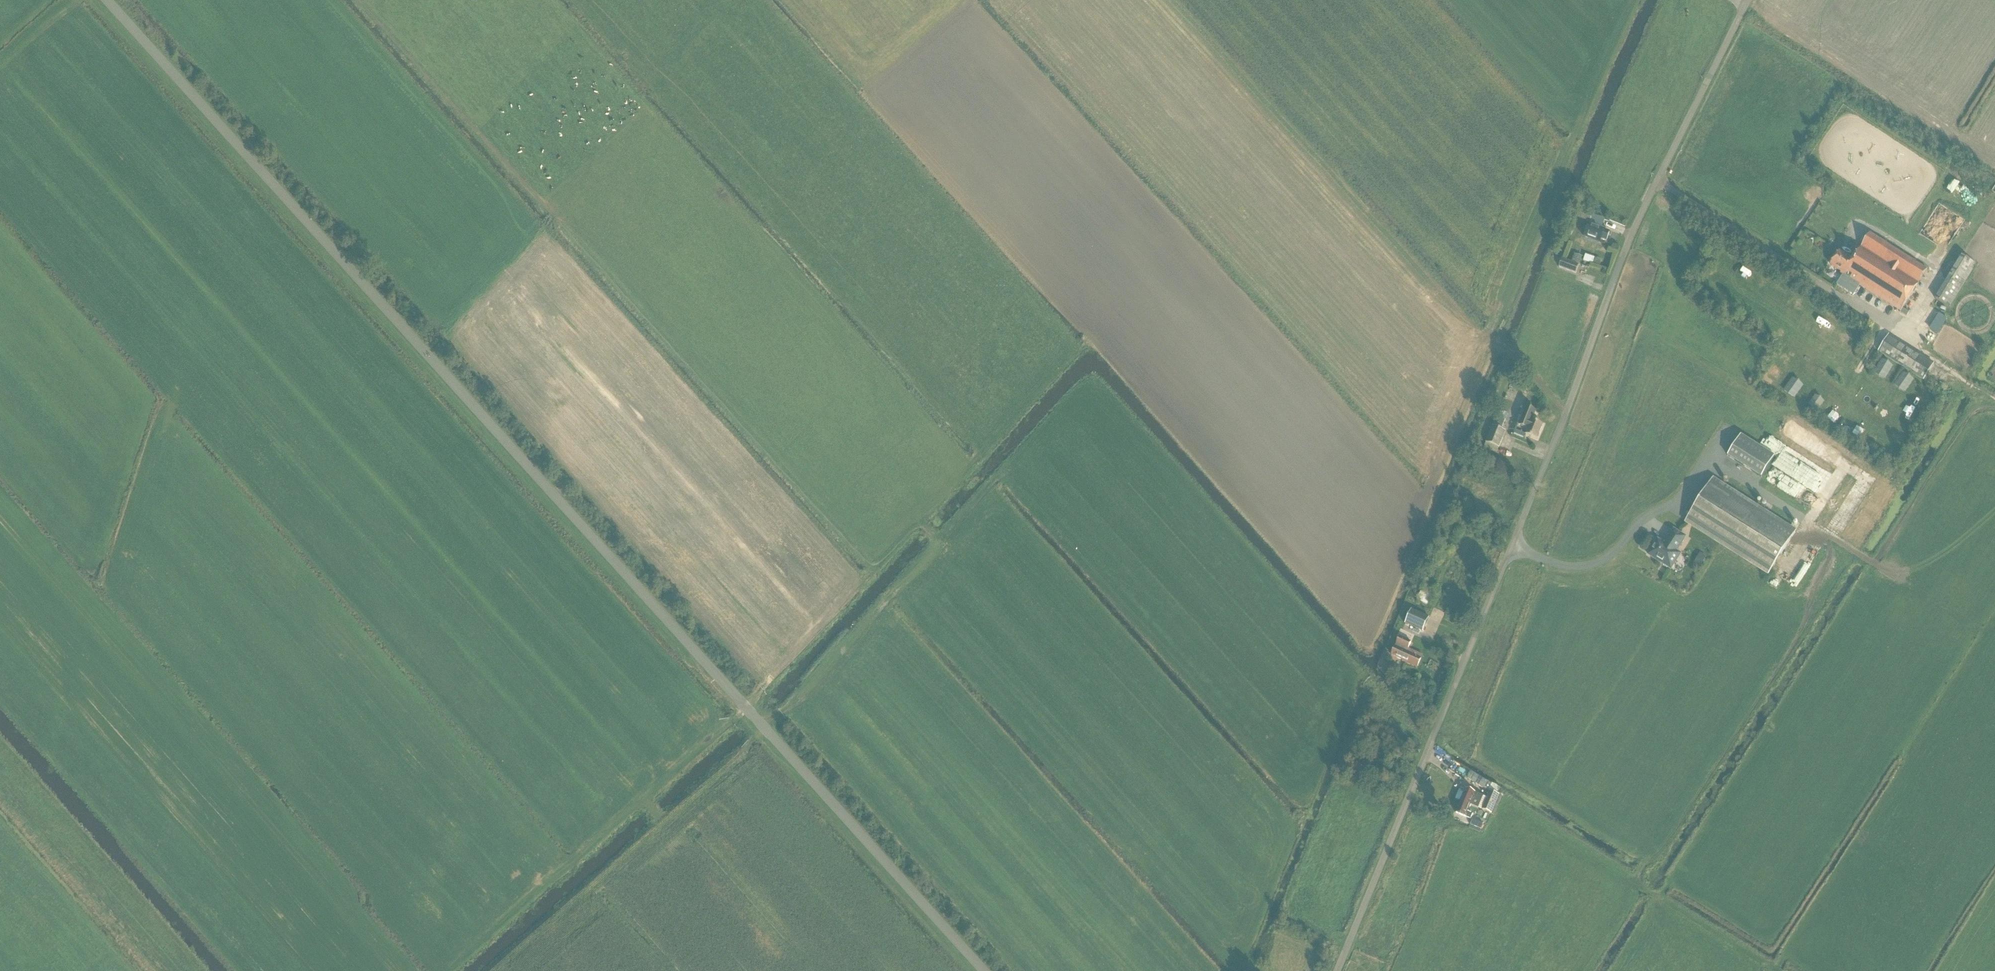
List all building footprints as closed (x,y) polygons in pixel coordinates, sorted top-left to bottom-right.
[(1590,221),(1593,215),(1580,210),(1577,217),(1590,221)] [(1604,219),(1593,215),(1590,221),(1590,224),(1601,228),(1604,219)] [(1601,228),(1590,224),(1585,237),(1597,242),(1598,238),(1602,240),(1602,239),(1607,241),(1610,232),(1605,230),(1601,228)] [(1839,245),(1845,247),(1851,230),(1845,228),(1839,245)] [(1922,237),(1947,240),(1948,231),(1924,228),(1922,237)] [(1928,270),(1870,233),(1852,260),(1839,252),(1831,265),(1842,272),(1841,273),(1844,275),(1837,286),(1854,297),(1861,286),(1901,312),(1928,270)] [(1589,264),(1593,253),(1588,251),(1583,262),(1589,264)] [(1950,307),(1976,264),(1962,256),(1936,299),(1950,307)] [(1580,265),(1563,259),(1560,266),(1577,272),(1580,265)] [(1779,298),(1786,288),(1777,281),(1770,292),(1779,298)] [(1873,307),(1878,301),(1867,292),(1862,298),(1873,307)] [(1795,303),(1804,305),(1806,299),(1797,297),(1795,303)] [(1790,307),(1796,311),(1799,305),(1794,301),(1790,307)] [(1829,323),(1826,328),(1835,334),(1838,329),(1829,323)] [(1918,339),(1930,345),(1936,335),(1924,329),(1918,339)] [(1774,336),(1784,340),(1786,335),(1776,331),(1774,336)] [(1925,380),(1935,364),(1889,335),(1879,351),(1925,380)] [(1532,420),(1536,412),(1527,408),(1520,425),(1528,429),(1526,435),(1536,440),(1543,425),(1532,420)] [(1506,432),(1502,430),(1506,421),(1497,417),(1494,426),(1487,443),(1499,448),(1506,432)] [(1794,434),(1792,440),(1804,444),(1809,430),(1791,425),(1789,433),(1794,434)] [(1740,433),(1726,455),(1761,477),(1774,455),(1740,433)] [(1792,496),(1801,481),(1773,464),(1764,479),(1792,496)] [(1797,530),(1713,477),(1684,523),(1768,576),(1797,530)] [(1687,536),(1673,528),(1664,542),(1657,538),(1646,555),(1671,570),(1682,553),(1678,551),(1687,536)] [(1786,580),(1796,586),(1809,562),(1799,557),(1786,580)] [(1426,602),(1430,592),(1420,589),(1417,599),(1426,602)] [(1405,623),(1422,631),(1429,616),(1411,609),(1405,623)] [(1418,667),(1422,657),(1407,651),(1412,641),(1400,636),(1392,655),(1404,660),(1403,660),(1418,667)] [(1476,793),(1467,789),(1462,801),(1472,805),(1493,813),(1500,795),(1490,791),(1487,799),(1483,797),(1482,799),(1480,798),(1481,795),(1476,793)] [(1470,810),(1472,805),(1462,801),(1457,812),(1467,816),(1472,817),(1473,814),(1471,813),(1472,811),(1470,810)] [(1482,829),(1485,823),(1473,819),(1471,825),(1482,829)]
